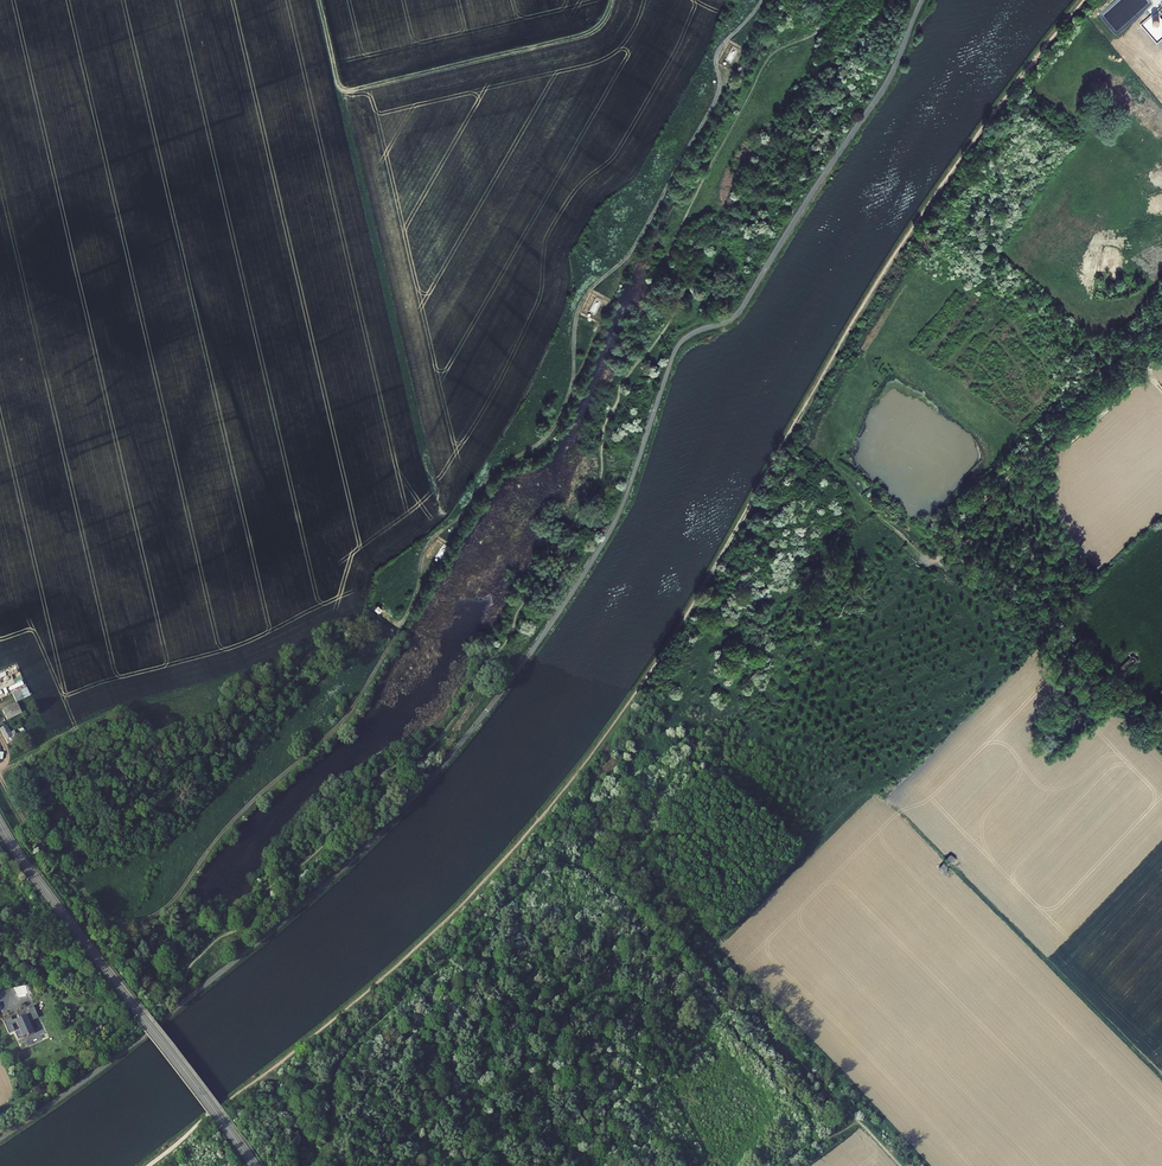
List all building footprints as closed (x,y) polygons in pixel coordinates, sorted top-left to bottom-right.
[(1137,661),(1132,655),(1119,668),(1124,673),(1137,661)] [(27,687),(12,693),(16,703),(31,697),(27,687)] [(4,711),(9,721),(25,713),(20,703),(4,711)] [(10,732),(7,725),(0,728),(0,730),(6,745),(18,740),(14,730),(10,732)] [(56,823),(68,819),(65,811),(53,814),(56,823)] [(947,859),(952,863),(956,858),(951,854),(947,859)] [(28,1036),(34,1034),(30,1022),(40,1019),(36,1008),(21,1013),(21,1015),(19,1015),(21,1019),(18,1020),(18,1019),(17,1019),(17,1018),(14,1019),(13,1017),(5,1020),(9,1031),(15,1029),(14,1024),(18,1023),(21,1030),(16,1032),(18,1038),(28,1035),(28,1036)]
